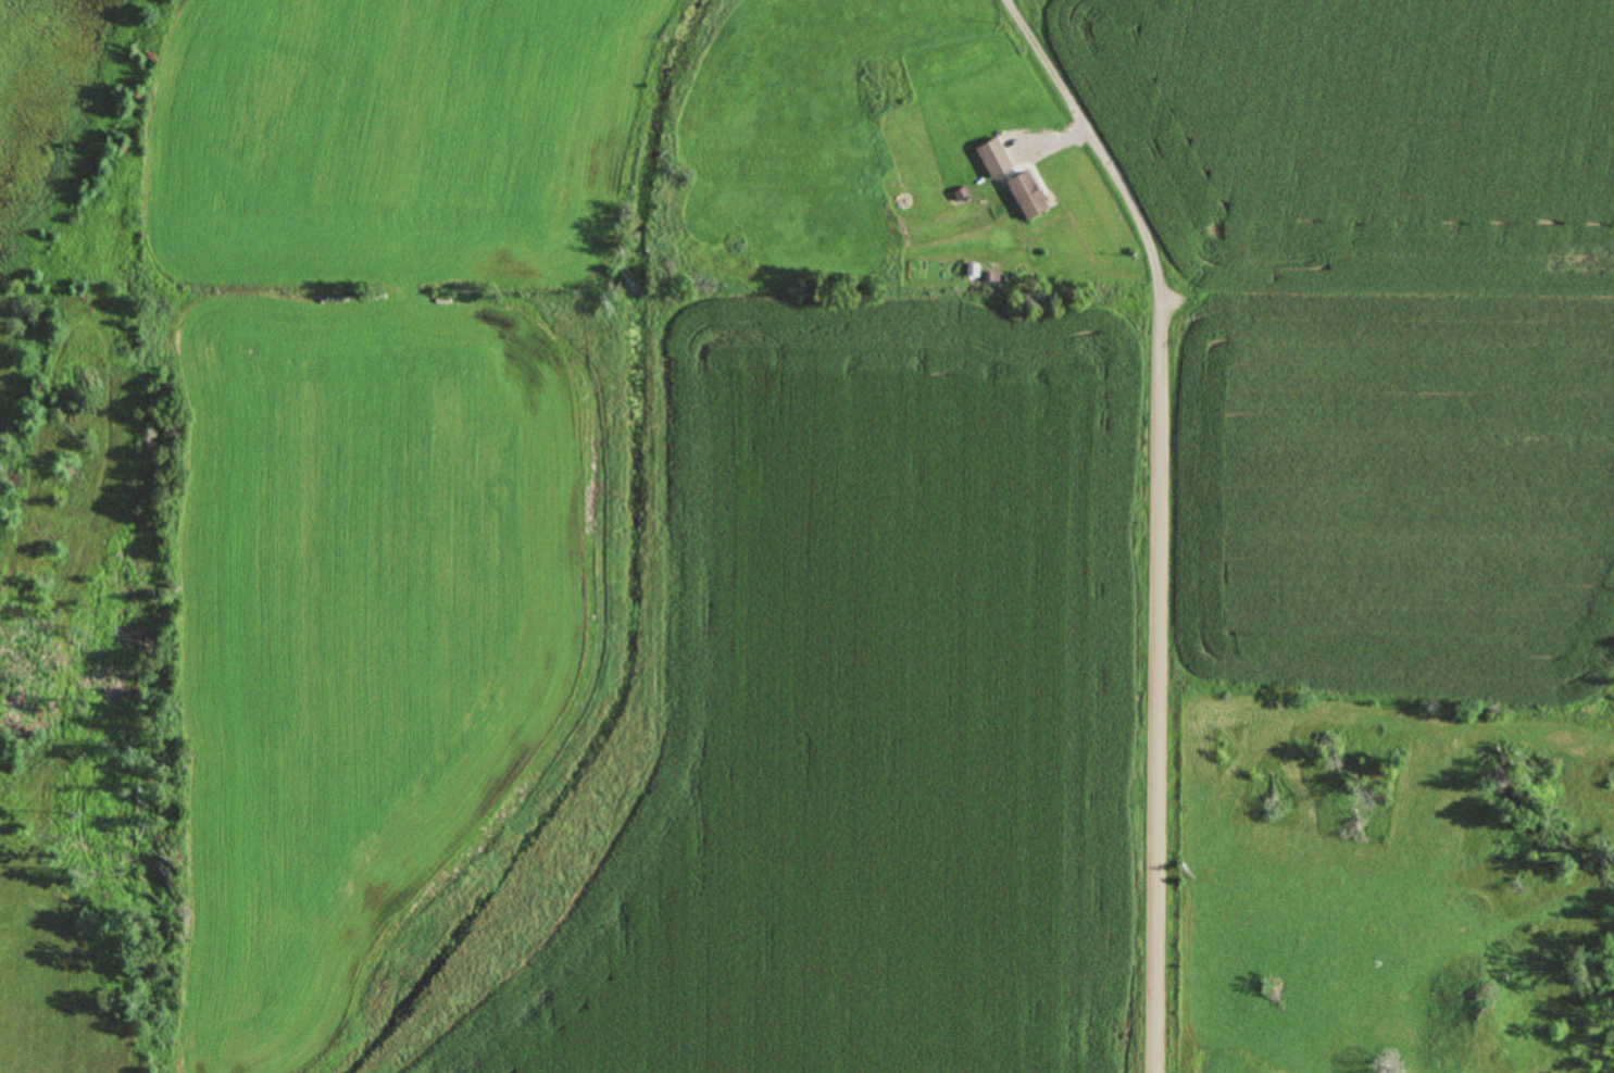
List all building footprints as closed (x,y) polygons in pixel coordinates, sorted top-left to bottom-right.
[(1004,180),(1023,221),(1046,210),(1027,169),(1004,180)]
